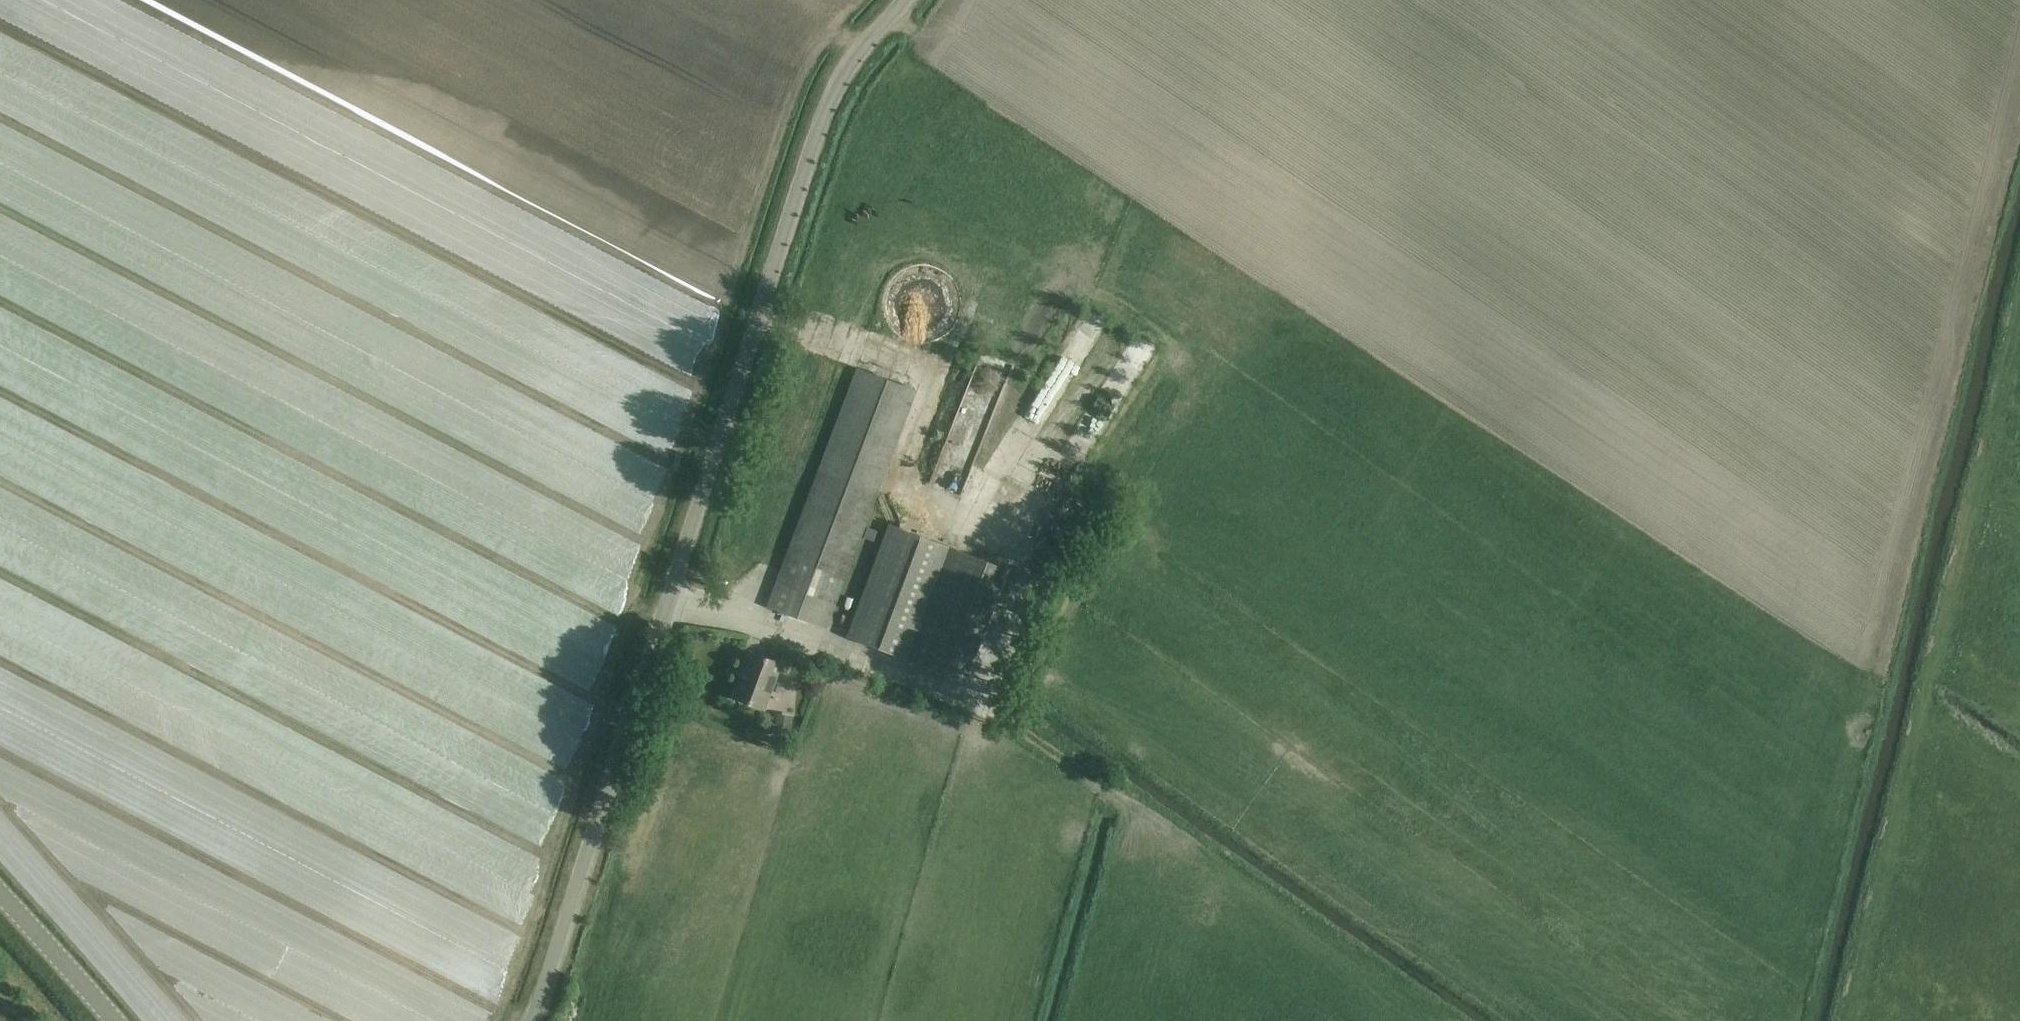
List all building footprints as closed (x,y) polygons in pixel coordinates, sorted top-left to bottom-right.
[(897,335),(926,343),(952,328),(960,300),(947,273),(918,264),(892,279),(883,308),(897,335)] [(767,607),(826,629),(916,391),(857,369),(767,607)] [(987,432),(991,416),(975,412),(971,428),(987,432)] [(1008,510),(1015,494),(1008,491),(1016,474),(1002,467),(987,500),(1008,510)] [(848,638),(907,660),(969,683),(1011,570),(890,525),(848,638)] [(733,697),(763,709),(780,663),(750,652),(733,697)]
